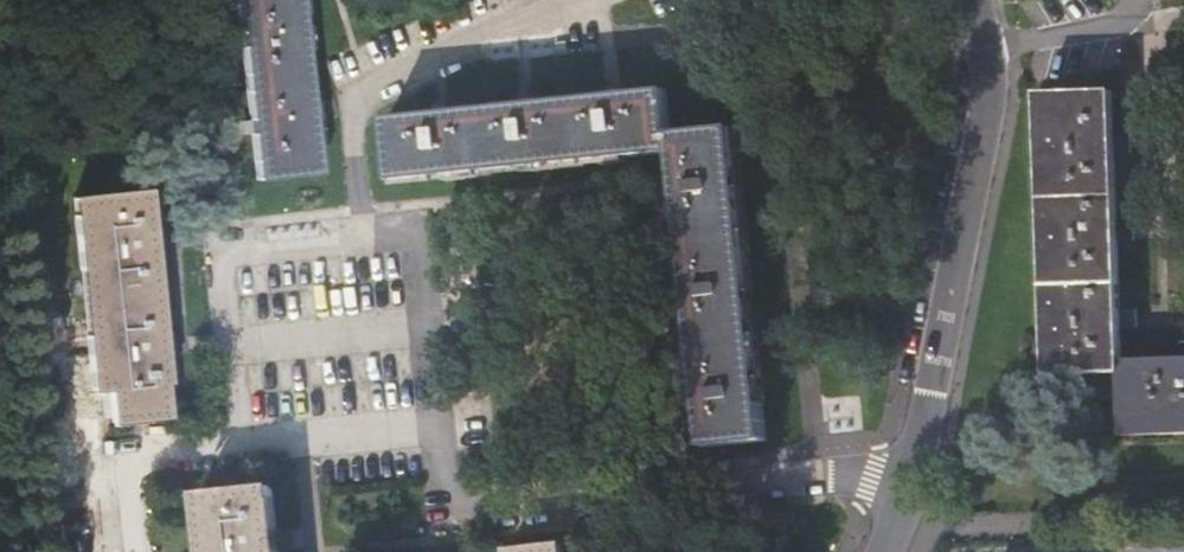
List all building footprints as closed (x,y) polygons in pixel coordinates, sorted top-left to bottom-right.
[(256,178),(317,172),(299,0),(236,0),(256,178)] [(671,151),(669,134),(665,90),(387,121),(395,181),(428,178),(671,151)] [(1121,371),(1120,361),(1111,92),(1038,94),(1047,373),(1121,371)] [(688,132),(669,134),(671,151),(703,445),(764,439),(758,380),(731,128),(702,131),(688,132)] [(80,283),(91,389),(108,387),(112,422),(166,416),(162,381),(167,381),(164,355),(162,337),(153,251),(151,233),(147,190),(71,198),(80,283)] [(164,232),(151,233),(153,251),(166,250),(164,232)] [(175,336),(162,337),(164,355),(177,354),(175,336)] [(1120,361),(1121,371),(1122,434),(1183,432),(1183,358),(1120,361)] [(277,549),(276,531),(271,488),(198,496),(204,551),(278,551),(277,549)] [(288,529),(276,531),(277,549),(290,548),(288,529)]
